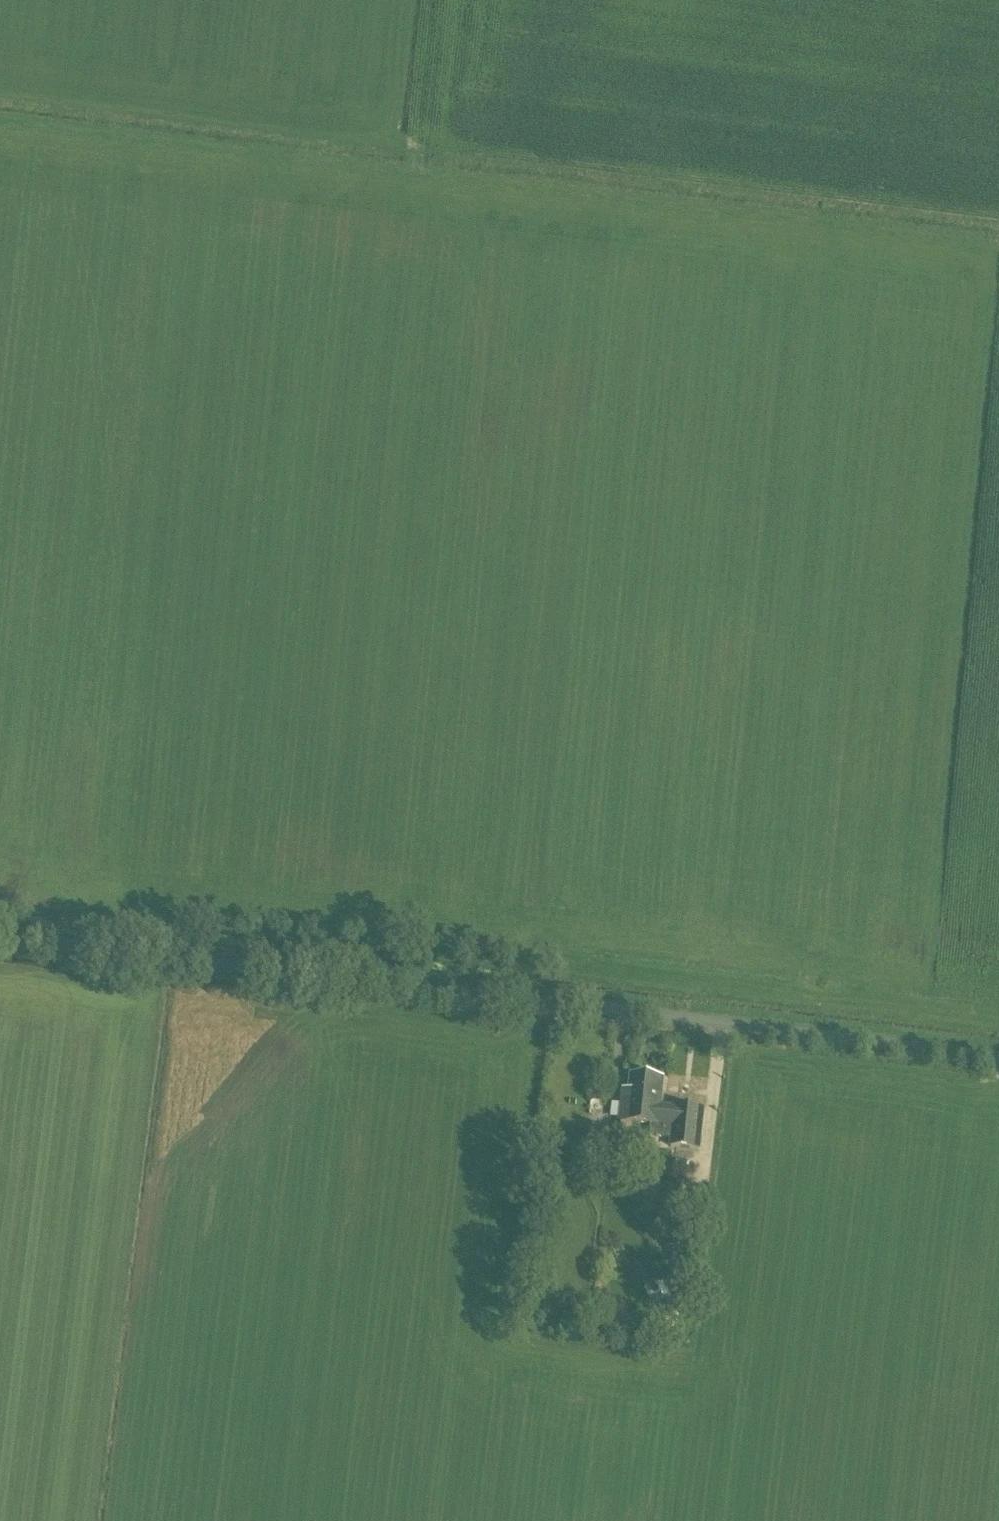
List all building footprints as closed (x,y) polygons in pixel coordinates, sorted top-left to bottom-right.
[(642,1104),(660,1106),(663,1080),(631,1076),(628,1102),(622,1101),(620,1122),(640,1125),(642,1104)] [(660,1107),(660,1106),(642,1104),(640,1125),(658,1127),(657,1138),(670,1139),(669,1148),(700,1152),(705,1109),(674,1106),(673,1109),(660,1107)]
